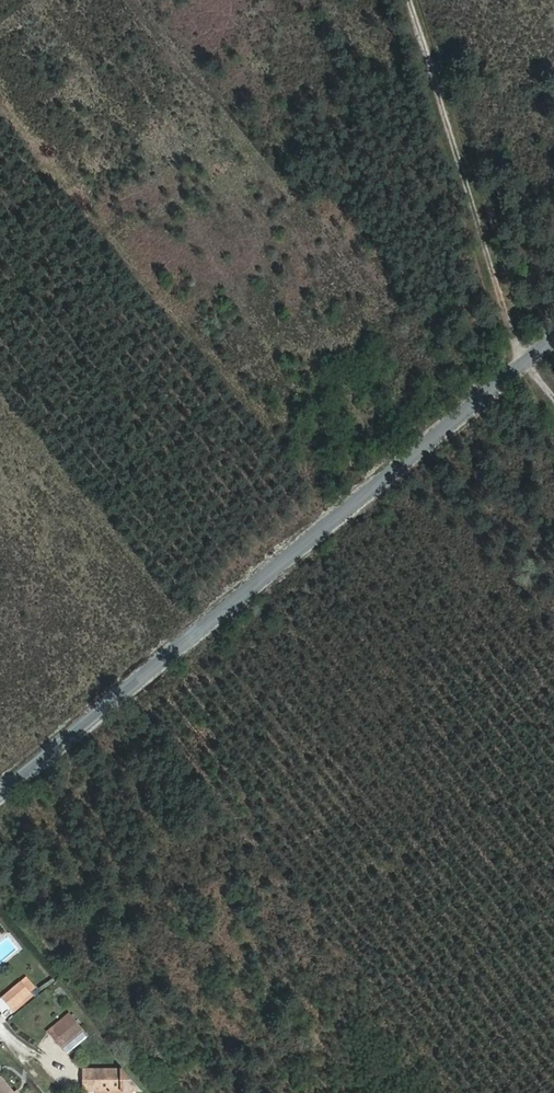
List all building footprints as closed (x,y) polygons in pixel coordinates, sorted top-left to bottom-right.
[(3,997),(13,1010),(31,997),(21,984),(3,997)] [(68,1015),(47,1032),(54,1040),(75,1023),(68,1015)] [(64,1051),(83,1033),(75,1023),(54,1040),(64,1051)] [(118,1070),(81,1070),(81,1092),(97,1092),(129,1092),(134,1092),(138,1092),(118,1070)] [(9,1091),(0,1079),(0,1092),(11,1092),(9,1091)]
